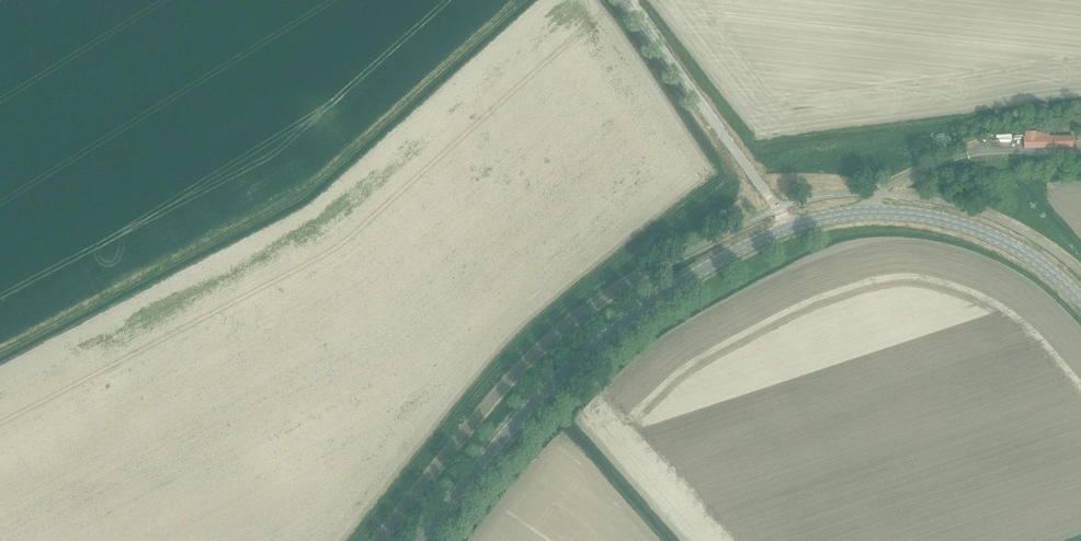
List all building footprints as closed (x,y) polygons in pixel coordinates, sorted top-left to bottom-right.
[(1026,138),(1025,138),(1026,148),(1055,147),(1055,137),(1036,138),(1036,132),(1026,133),(1026,138)] [(1073,136),(1055,136),(1055,137),(1055,147),(1073,146),(1073,136)]
